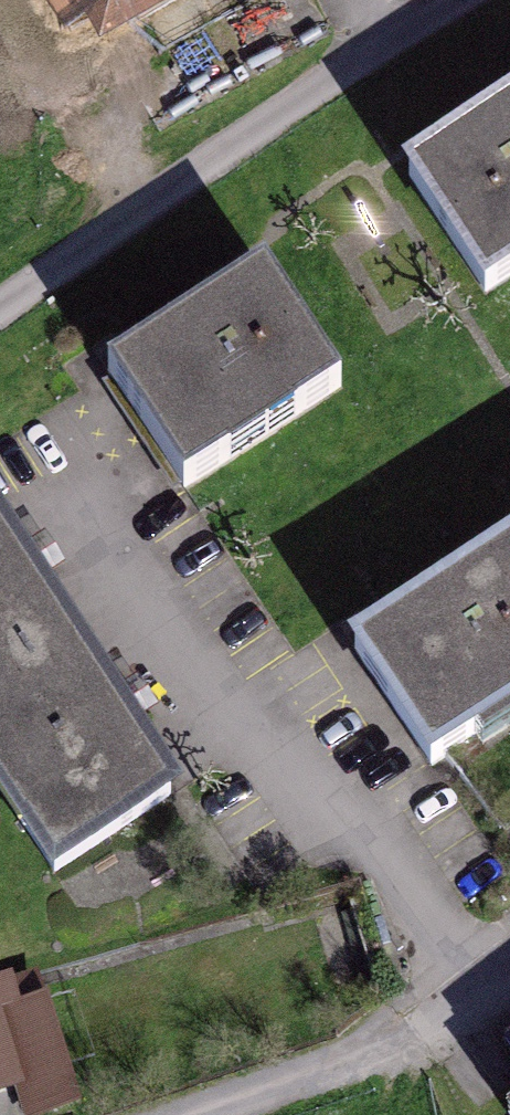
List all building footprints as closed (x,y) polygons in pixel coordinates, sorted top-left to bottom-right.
[(72,57),(182,0),(43,0),(72,57)] [(411,175),(489,291),(509,276),(509,109),(411,175)] [(265,270),(104,374),(179,489),(339,385),(265,270)] [(59,866),(173,795),(0,520),(0,773),(59,866)] [(355,645),(435,763),(509,712),(509,540),(355,645)] [(0,991),(0,1114),(10,1114),(55,1105),(30,985),(0,991)]
